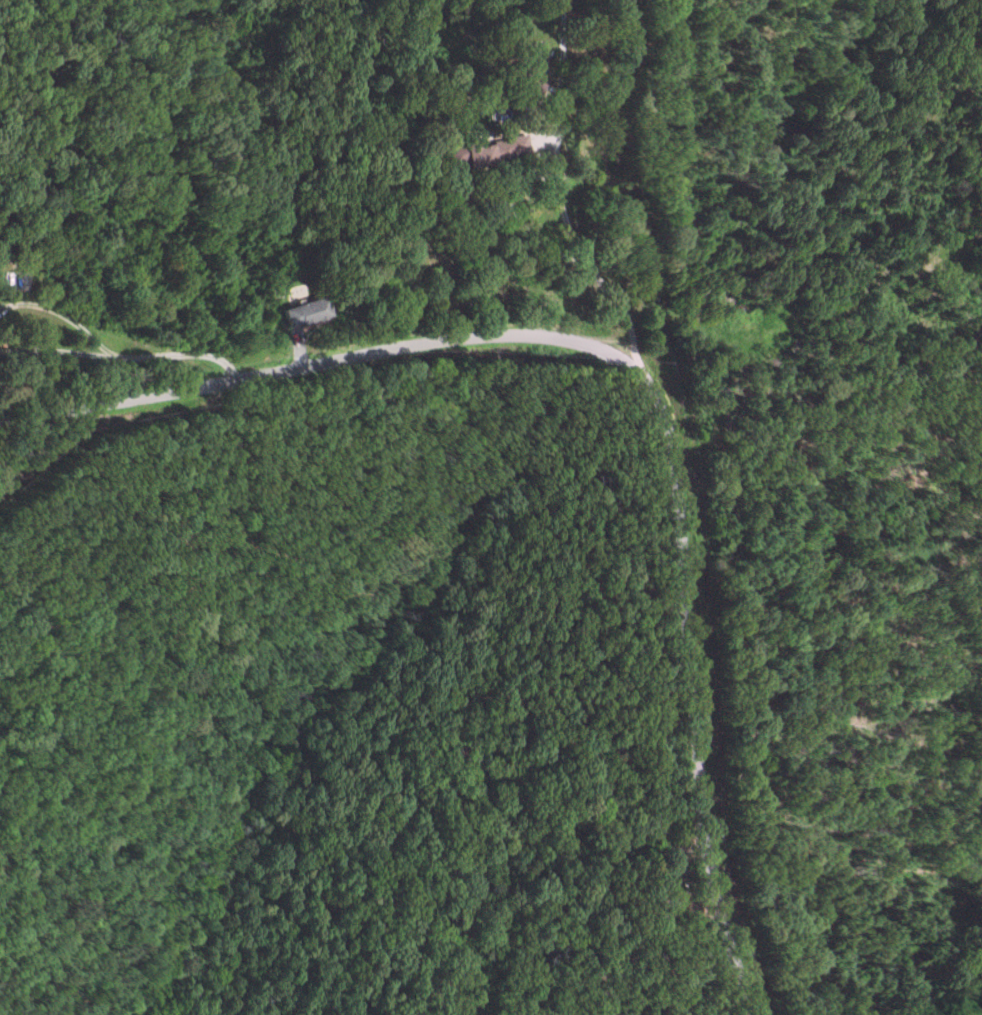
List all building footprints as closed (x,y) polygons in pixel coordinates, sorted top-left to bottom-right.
[(523,152),(518,133),(458,149),(459,153),(456,154),(458,161),(463,159),(465,167),(523,152)] [(325,315),(318,295),(276,310),(283,330),(325,315)]
